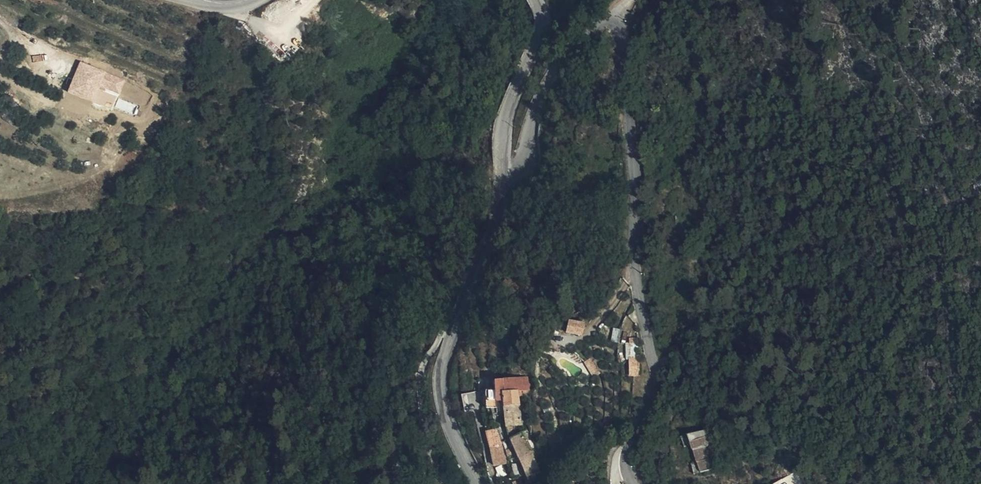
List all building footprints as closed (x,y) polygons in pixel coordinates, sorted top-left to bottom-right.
[(566,324),(563,337),(576,338),(579,338),(582,326),(566,324)] [(637,341),(629,341),(629,360),(638,360),(637,341)] [(638,378),(638,360),(629,360),(629,377),(638,378)] [(529,381),(500,382),(492,382),(492,391),(480,391),(480,410),(485,410),(488,410),(488,420),(492,420),(492,419),(500,419),(500,408),(500,401),(500,395),(523,395),(529,396),(529,381)] [(516,428),(516,408),(500,408),(500,419),(500,428),(516,428)] [(490,446),(490,447),(501,445),(498,437),(495,431),(489,432),(490,446)] [(518,435),(521,444),(529,441),(526,431),(518,435)] [(704,447),(716,467),(703,431),(685,437),(704,447)] [(506,440),(514,461),(526,457),(521,444),(518,435),(506,440)] [(690,477),(716,467),(704,447),(685,437),(684,436),(694,465),(687,468),(690,477)] [(490,447),(493,466),(506,464),(502,446),(501,445),(490,447)] [(526,457),(514,461),(522,480),(534,475),(529,460),(527,461),(526,457)]
